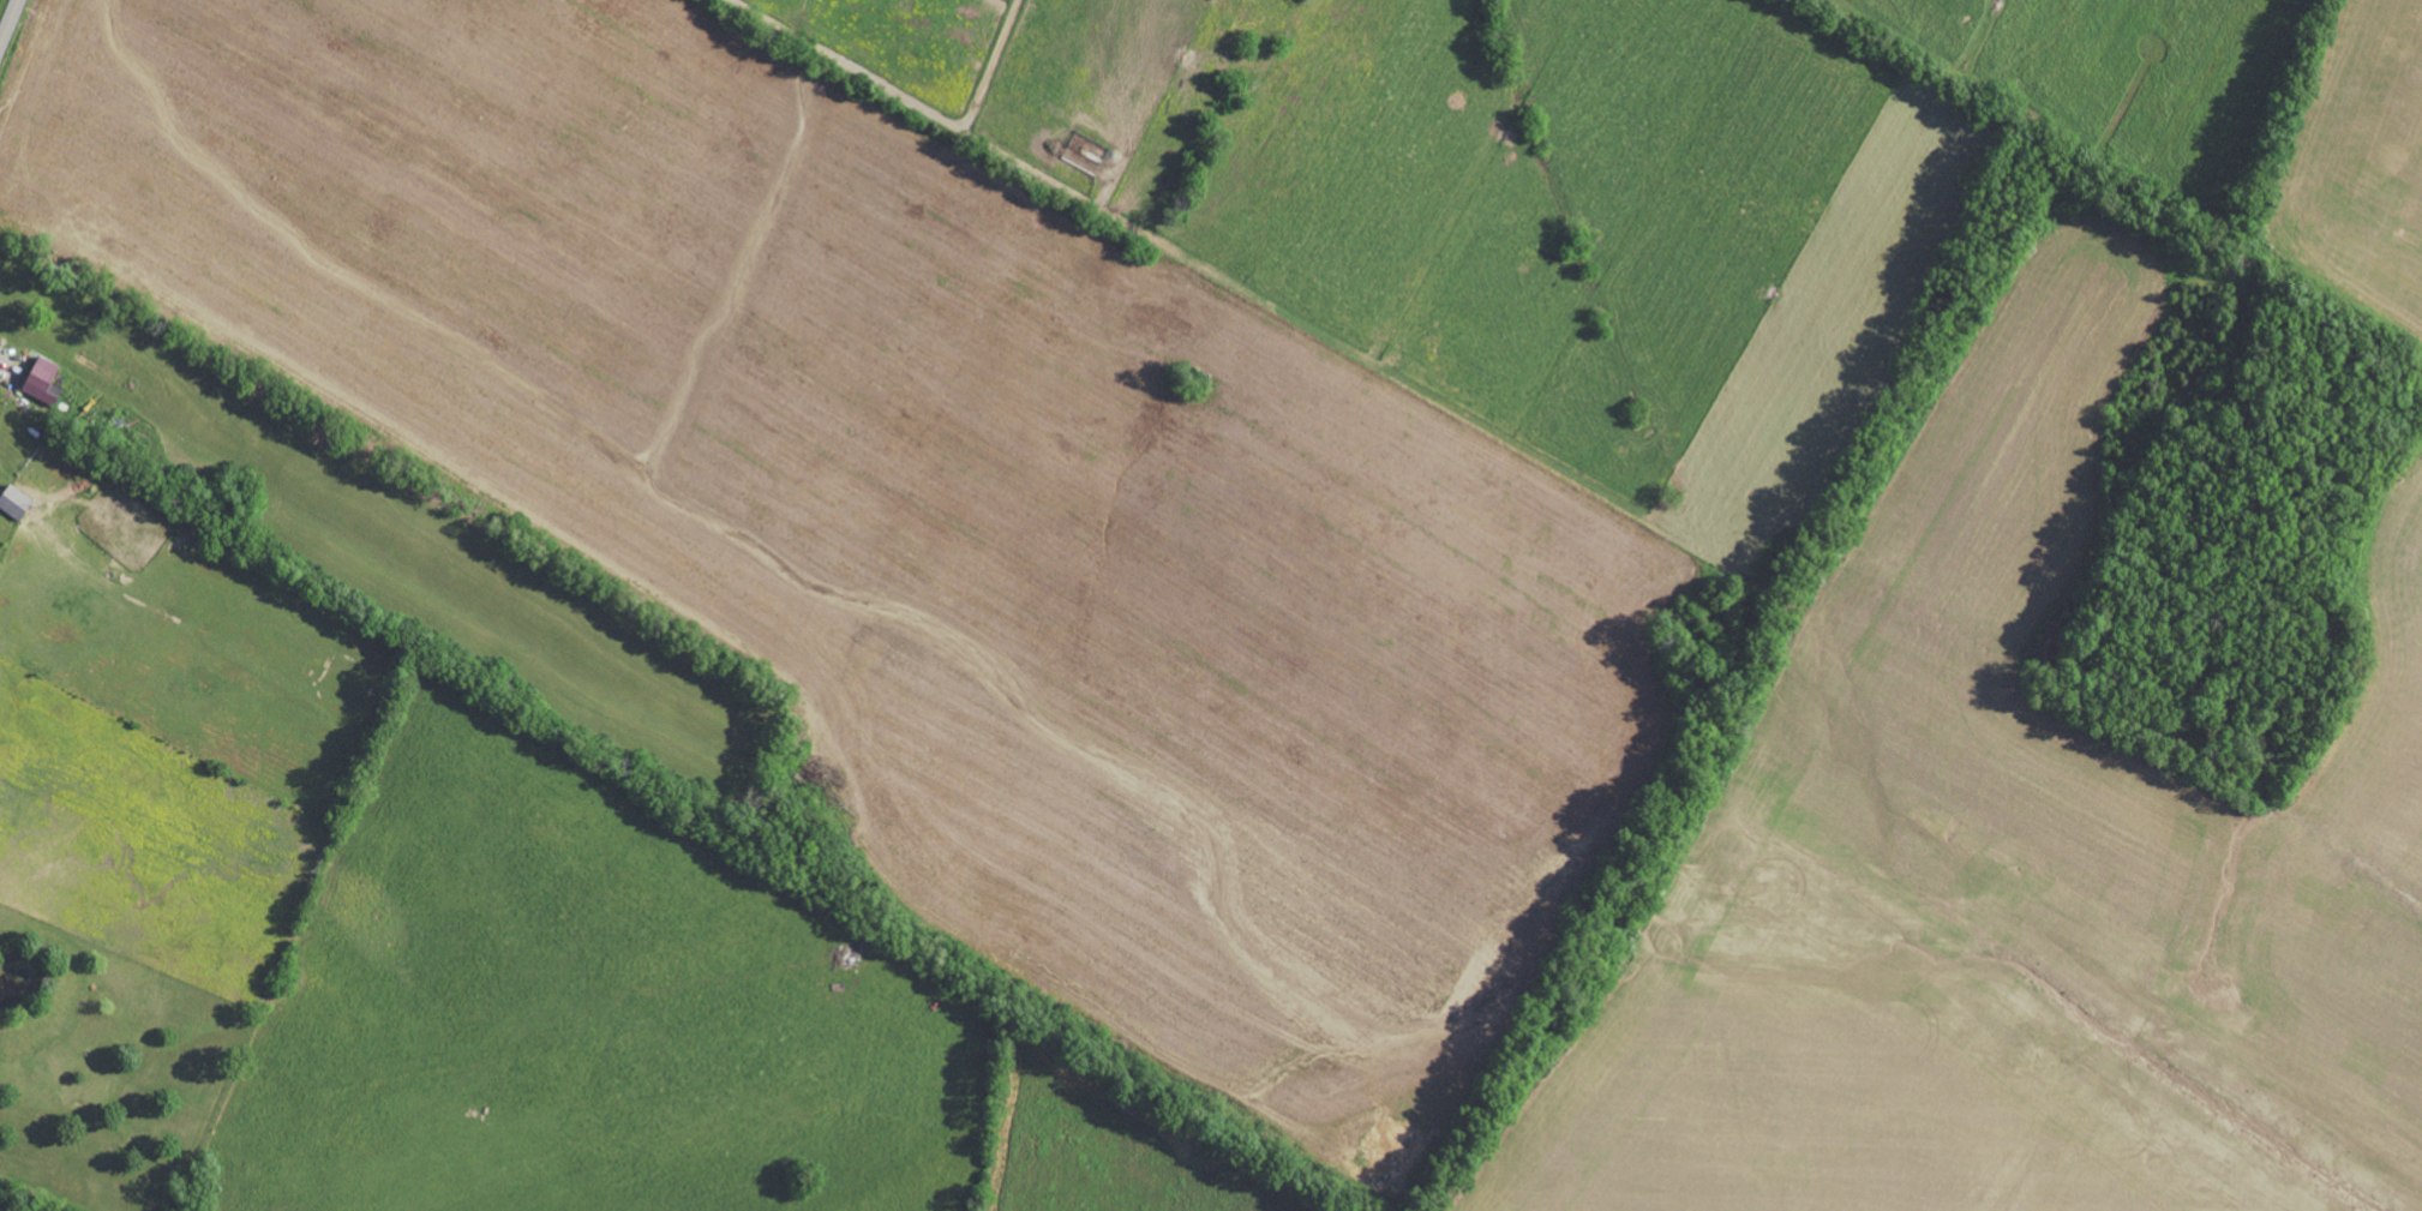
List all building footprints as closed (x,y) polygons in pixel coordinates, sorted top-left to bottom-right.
[(59,365),(37,354),(20,389),(53,406),(62,388),(50,382),(59,365)] [(6,484),(0,495),(0,508),(21,519),(32,497),(6,484)]
